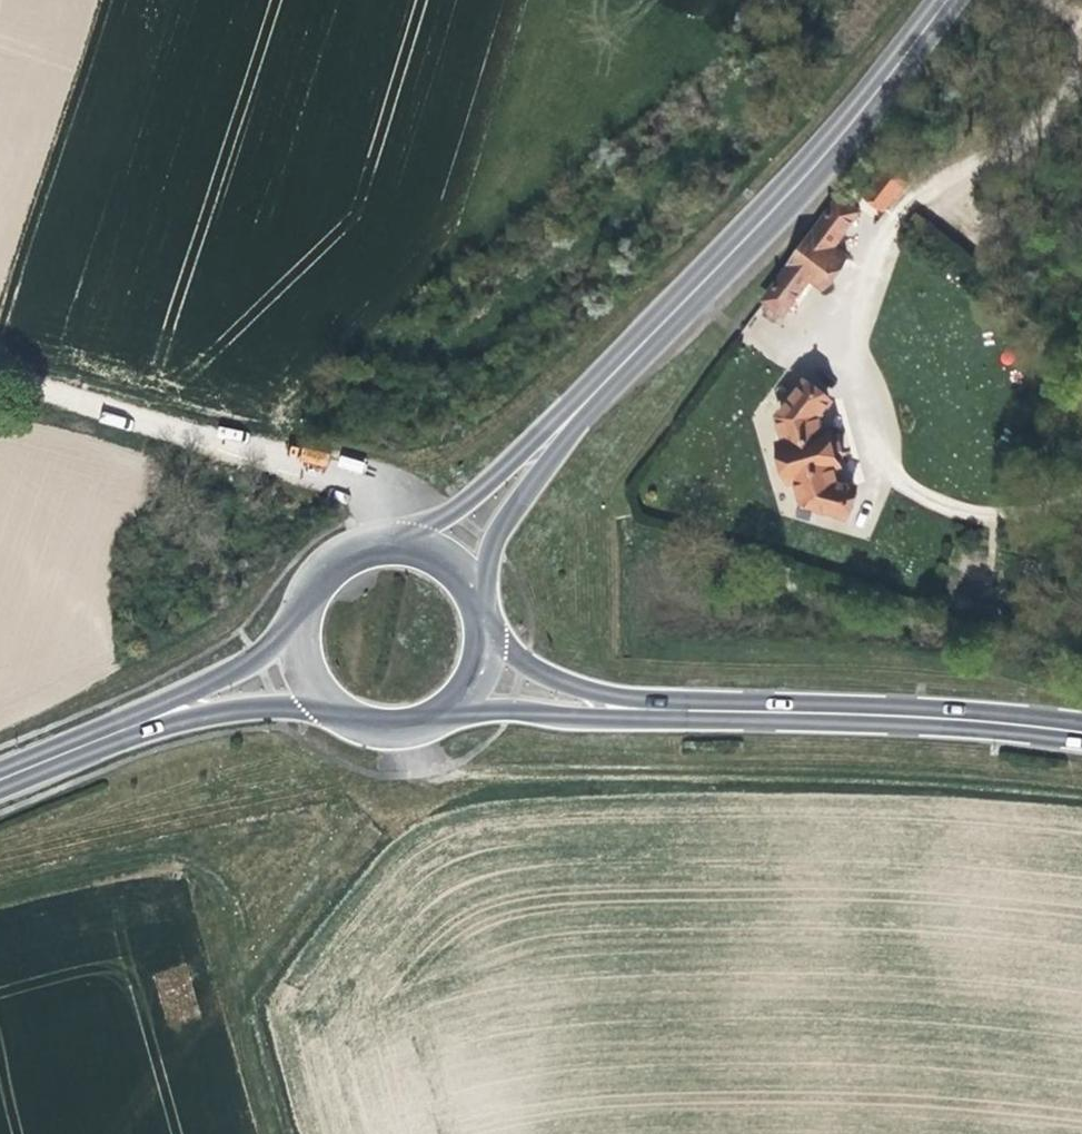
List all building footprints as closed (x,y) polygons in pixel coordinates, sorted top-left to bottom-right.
[(910,159),(901,152),(896,159),(879,181),(897,196),(920,166),(910,159)] [(872,176),(858,164),(768,284),(792,302),(816,268),(827,275),(848,244),(840,235),(868,196),(863,191),(872,176)] [(797,373),(768,412),(775,437),(770,439),(783,478),(787,476),(797,503),(839,516),(852,491),(839,482),(835,471),(839,458),(846,446),(841,430),(824,423),(819,417),(815,402),(820,392),(797,373)]
